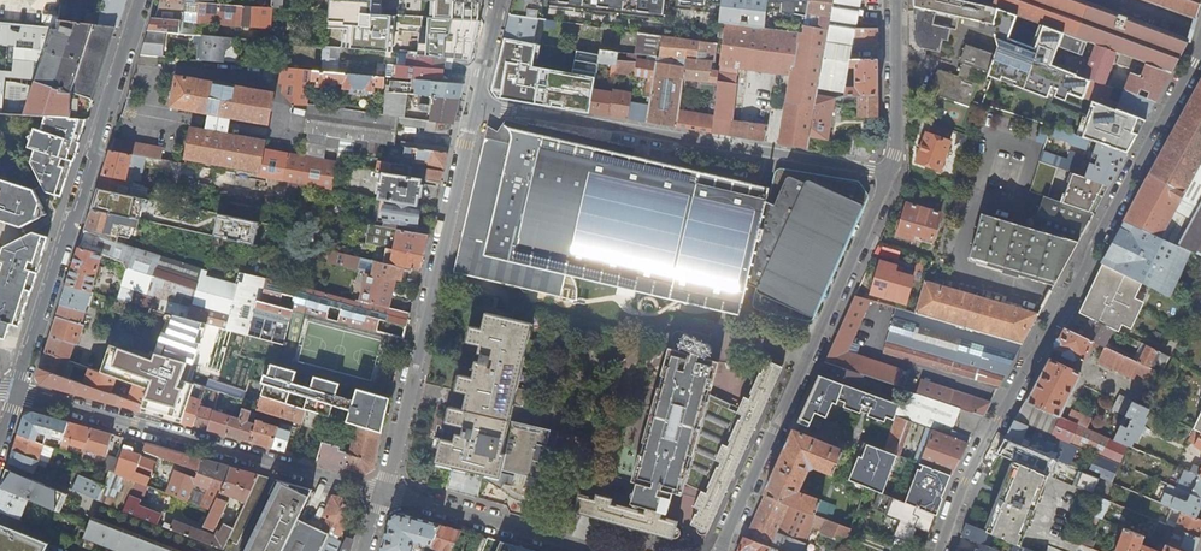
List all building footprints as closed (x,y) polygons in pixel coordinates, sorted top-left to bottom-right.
[(98,24),(116,26),(119,27),(127,2),(127,0),(101,0),(98,24)] [(156,19),(157,19),(181,21),(181,22),(185,22),(187,2),(164,0),(162,0),(156,19)] [(273,4),(273,8),(281,8),(281,0),(273,0),(273,4)] [(330,47),(346,48),(349,0),(333,0),(330,47)] [(382,0),(367,0),(366,16),(381,17),(382,0)] [(382,15),(395,16),(411,17),(440,18),(479,21),(482,8),(483,3),(480,0),(383,0),(382,15)] [(538,19),(540,0),(515,0),(511,15),(538,19)] [(538,19),(539,19),(546,20),(548,20),(549,8),(559,9),(560,0),(540,0),(538,19)] [(559,9),(559,10),(584,13),(584,7),(598,9),(598,13),(624,16),(624,11),(639,12),(638,17),(664,21),(666,0),(680,2),(680,7),(706,10),(707,4),(722,6),(720,23),(726,24),(763,28),(766,29),(768,10),(785,12),(807,14),(809,0),(805,0),(560,0),(559,9)] [(809,0),(807,14),(805,26),(809,26),(818,28),(829,29),(835,0),(805,0),(809,0)] [(846,92),(847,87),(850,67),(852,60),(854,47),(857,29),(857,24),(858,19),(859,14),(860,8),(861,4),(861,0),(835,0),(829,29),(819,89),(846,92)] [(993,24),(998,9),(993,7),(993,8),(960,0),(916,0),(916,35),(917,38),(919,43),(921,46),(924,48),(941,52),(944,41),(950,41),(952,29),(957,30),(961,17),(982,22),(982,23),(985,24),(985,23),(993,24)] [(993,7),(998,9),(1017,16),(1040,24),(1043,25),(1064,33),(1097,45),(1116,52),(1121,54),(1173,72),(1191,40),(1083,1),(1081,0),(995,0),(993,7)] [(1197,19),(1200,8),(1200,0),(1144,0),(1197,19)] [(187,2),(185,22),(197,23),(199,3),(196,2),(187,2)] [(199,3),(197,23),(243,27),(245,6),(215,4),(199,3)] [(270,28),(271,24),(272,8),(269,8),(253,6),(245,6),(243,27),(269,28),(270,28)] [(272,8),(271,24),(310,25),(311,10),(281,8),(273,8),(272,8)] [(992,26),(999,47),(997,54),(991,70),(1052,92),(1053,88),(1069,94),(1075,96),(1076,95),(1086,99),(1086,98),(1092,80),(1078,75),(1052,65),(1064,33),(1043,25),(1035,48),(1032,46),(1009,38),(1017,16),(998,9),(993,24),(992,26)] [(44,14),(43,27),(53,28),(58,28),(59,20),(60,16),(44,14)] [(534,43),(539,19),(538,19),(511,15),(508,27),(506,37),(534,43)] [(180,33),(181,22),(181,21),(157,19),(156,19),(153,18),(151,24),(149,31),(166,32),(169,32),(180,33)] [(440,29),(476,31),(479,21),(440,18),(440,29)] [(109,48),(116,26),(98,24),(85,23),(59,20),(58,28),(53,28),(39,72),(25,114),(46,116),(87,118),(94,94),(109,48)] [(555,29),(557,22),(548,20),(546,20),(545,28),(555,29)] [(181,22),(180,33),(196,35),(197,23),(185,22),(181,22)] [(39,72),(53,28),(43,27),(0,23),(0,69),(18,70),(39,72)] [(268,42),(269,28),(243,27),(197,23),(196,35),(197,35),(228,38),(268,42)] [(714,116),(711,133),(730,136),(732,121),(740,67),(745,67),(745,68),(756,70),(763,28),(726,24),(720,72),(717,92),(714,116)] [(1035,48),(1043,25),(1040,24),(1032,46),(1035,48)] [(800,33),(799,38),(803,39),(807,37),(809,26),(805,26),(804,25),(803,33),(800,33)] [(807,37),(816,40),(818,28),(809,26),(807,37)] [(783,127),(780,144),(791,146),(809,149),(811,137),(818,95),(819,89),(829,29),(818,28),(816,40),(815,47),(798,45),(799,38),(800,33),(766,29),(763,28),(756,70),(774,72),(774,74),(792,77),(783,127)] [(854,47),(879,47),(879,28),(857,29),(854,47)] [(163,57),(166,32),(149,31),(145,41),(141,54),(158,56),(163,57)] [(280,33),(279,43),(323,46),(329,47),(329,37),(280,33)] [(1084,57),(1092,60),(1097,45),(1064,33),(1052,65),(1078,75),(1084,57)] [(366,34),(366,50),(415,54),(423,55),(469,59),(470,45),(462,44),(463,41),(366,34)] [(658,56),(660,56),(664,37),(648,35),(639,34),(636,55),(638,55),(648,56),(657,56),(658,56)] [(227,46),(228,38),(197,35),(195,59),(220,62),(221,51),(227,46)] [(601,55),(597,54),(576,51),(573,72),(538,66),(541,44),(534,43),(506,37),(503,50),(496,79),(493,90),(498,97),(579,111),(591,113),(595,89),(600,62),(601,55)] [(664,37),(660,56),(663,56),(687,59),(714,62),(716,62),(718,44),(700,42),(664,37)] [(815,47),(816,40),(807,37),(803,39),(799,38),(798,45),(815,47)] [(963,64),(961,68),(960,72),(958,77),(938,70),(930,93),(971,107),(979,84),(971,81),(976,68),(990,73),(991,70),(997,54),(966,44),(960,63),(963,64)] [(1104,85),(1116,52),(1097,45),(1092,60),(1084,57),(1078,75),(1092,80),(1104,85)] [(600,62),(614,65),(617,65),(619,53),(602,51),(601,55),(600,62)] [(158,66),(158,56),(141,54),(138,63),(158,66)] [(415,54),(415,67),(423,67),(423,55),(415,54)] [(628,61),(637,62),(637,60),(638,55),(636,55),(629,54),(628,61)] [(1132,74),(1126,90),(1157,102),(1173,72),(1121,54),(1117,65),(1143,74),(1142,78),(1132,74)] [(452,67),(468,68),(469,64),(470,59),(469,59),(423,55),(423,67),(445,69),(445,64),(452,64),(452,67)] [(658,56),(657,56),(656,63),(654,78),(653,81),(651,97),(649,106),(646,122),(662,125),(677,127),(679,111),(684,79),(686,68),(662,63),(663,56),(660,56),(658,56)] [(662,63),(686,68),(687,59),(663,56),(662,63)] [(711,92),(717,92),(720,72),(713,70),(714,62),(687,59),(686,68),(684,79),(700,81),(699,90),(711,92)] [(856,86),(847,87),(846,92),(846,95),(879,96),(879,76),(879,59),(852,60),(850,67),(856,66),(856,86)] [(635,75),(650,77),(654,78),(656,63),(647,62),(637,60),(637,62),(635,75)] [(617,73),(635,75),(637,62),(628,61),(619,61),(617,73)] [(404,66),(403,79),(433,81),(464,84),(466,77),(467,71),(445,69),(423,67),(415,67),(404,66)] [(856,66),(850,67),(847,87),(856,86),(856,66)] [(312,81),(314,71),(288,68),(283,68),(281,83),(285,84),(284,90),(295,103),(309,105),(312,81)] [(18,70),(0,69),(0,113),(14,114),(18,70)] [(25,114),(39,72),(18,70),(14,114),(25,114)] [(1052,92),(991,70),(990,73),(988,80),(992,82),(993,78),(1054,100),(1055,97),(1067,101),(1069,94),(1053,88),(1052,92)] [(384,87),(385,77),(323,71),(319,71),(314,71),(312,81),(318,81),(317,85),(325,86),(325,82),(344,84),(343,88),(351,89),(352,84),(368,86),(368,90),(376,91),(376,86),(384,87)] [(192,127),(187,157),(259,170),(259,176),(333,189),(337,164),(340,137),(308,133),(304,157),(264,150),(266,141),(229,134),(232,117),(269,124),(275,95),(177,77),(172,106),(209,113),(206,130),(192,127)] [(1106,106),(1112,88),(1104,85),(1092,80),(1086,98),(1093,101),(1106,106)] [(388,86),(387,92),(408,94),(420,95),(460,99),(462,91),(464,84),(433,81),(432,89),(388,86)] [(1200,162),(1200,82),(1124,219),(1160,236),(1179,245),(1191,250),(1200,255),(1200,162)] [(609,92),(595,89),(591,113),(600,115),(609,116),(613,91),(614,89),(610,89),(609,92)] [(1117,109),(1147,120),(1157,102),(1126,90),(1125,90),(1117,109)] [(632,94),(613,91),(609,116),(617,117),(628,119),(631,103),(632,94)] [(405,118),(408,94),(387,92),(384,115),(398,117),(405,118)] [(711,92),(708,116),(714,116),(717,92),(711,92)] [(344,109),(345,97),(330,95),(328,107),(344,109)] [(460,99),(420,95),(419,104),(421,104),(421,105),(423,111),(429,112),(428,121),(450,124),(454,125),(458,109),(460,99)] [(836,98),(818,95),(811,137),(829,140),(836,98)] [(859,104),(858,118),(879,118),(879,108),(879,96),(846,95),(844,103),(859,104)] [(352,98),(345,97),(344,109),(371,113),(372,104),(352,102),(352,98)] [(1084,138),(1128,153),(1138,135),(1134,133),(1139,118),(1106,106),(1093,101),(1092,106),(1095,107),(1084,138)] [(646,122),(649,106),(631,103),(628,119),(638,121),(646,122)] [(397,124),(398,117),(384,115),(371,113),(344,109),(328,107),(309,105),(305,132),(308,133),(340,137),(355,139),(394,145),(397,124)] [(1078,136),(1084,138),(1095,107),(1092,106),(1088,117),(1085,116),(1078,136)] [(691,129),(698,130),(700,114),(679,111),(677,127),(691,129)] [(711,133),(714,116),(708,116),(700,114),(698,130),(711,133)] [(80,139),(87,118),(46,116),(32,160),(72,164),(80,139)] [(397,124),(425,128),(426,121),(405,118),(398,117),(397,124)] [(1146,121),(1139,118),(1134,133),(1138,135),(1146,121)] [(632,156),(633,156),(634,149),(578,136),(527,125),(527,127),(506,120),(497,132),(487,127),(485,135),(484,140),(504,145),(507,134),(508,135),(508,134),(532,139),(534,132),(535,133),(535,134),(542,136),(542,134),(544,135),(544,136),(559,140),(559,138),(561,138),(561,140),(576,143),(577,142),(578,142),(578,144),(595,148),(595,146),(597,146),(596,148),(613,152),(613,150),(615,151),(615,152),(630,156),(630,154),(632,154),(632,156)] [(448,135),(450,124),(428,121),(426,121),(425,128),(425,131),(435,133),(448,135)] [(751,139),(754,124),(732,121),(730,136),(740,138),(751,139)] [(765,142),(767,126),(754,124),(751,139),(765,142)] [(1071,142),(1072,140),(1073,136),(1051,128),(1049,135),(1071,142)] [(504,145),(484,140),(454,271),(509,284),(510,281),(518,283),(516,284),(515,287),(515,288),(516,290),(517,291),(521,294),(529,297),(532,297),(540,297),(546,296),(551,294),(566,298),(572,274),(573,274),(574,273),(575,271),(574,270),(573,268),(574,266),(588,270),(588,271),(589,272),(590,270),(606,274),(606,275),(608,276),(608,274),(624,278),(624,280),(626,280),(626,279),(642,282),(641,284),(643,284),(643,283),(659,286),(658,288),(660,288),(660,287),(667,288),(667,290),(669,290),(669,289),(675,290),(677,295),(680,298),(683,301),(687,303),(691,305),(696,306),(700,307),(709,305),(717,300),(740,306),(745,281),(749,282),(757,287),(757,289),(759,290),(756,304),(757,308),(759,310),(760,310),(800,320),(802,320),(804,320),(806,319),(807,317),(813,304),(831,264),(864,193),(864,189),(864,187),(861,183),(859,181),(787,170),(786,170),(784,171),(778,184),(783,186),(774,206),(765,201),(766,194),(749,190),(751,183),(633,156),(632,156),(632,154),(630,154),(630,156),(615,152),(615,151),(613,150),(613,152),(596,148),(597,146),(595,146),(595,148),(578,144),(578,142),(577,142),(576,143),(561,140),(561,138),(559,138),(559,140),(544,136),(544,135),(542,134),(542,136),(535,134),(535,133),(534,132),(532,139),(508,134),(508,135),(507,134),(504,145)] [(941,169),(951,142),(928,134),(918,161),(941,169)] [(1089,141),(1073,136),(1072,140),(1087,146),(1089,141)] [(351,166),(355,139),(340,137),(337,164),(351,166)] [(113,143),(110,150),(136,155),(141,156),(161,159),(163,147),(114,138),(113,143)] [(1068,159),(1043,151),(1040,160),(1059,167),(1072,171),(1075,172),(1108,184),(1110,184),(1111,185),(1128,154),(1097,144),(1091,163),(1083,160),(1084,156),(1071,152),(1068,159)] [(424,161),(445,166),(448,153),(416,148),(414,155),(407,154),(407,157),(413,158),(414,160),(424,161)] [(127,176),(132,177),(135,163),(130,162),(131,158),(135,158),(136,155),(110,150),(107,162),(102,175),(127,179),(127,176)] [(135,163),(132,177),(136,178),(141,156),(136,155),(135,158),(131,158),(130,162),(135,163)] [(55,189),(61,185),(66,183),(72,164),(32,160),(32,161),(43,184),(44,186),(55,189)] [(379,160),(377,170),(383,171),(403,175),(405,164),(379,160)] [(1049,197),(1059,167),(1040,160),(1030,191),(1044,196),(1049,197)] [(413,166),(411,176),(422,178),(441,181),(443,172),(413,166)] [(421,183),(422,178),(411,176),(403,175),(383,171),(379,198),(389,200),(418,205),(420,195),(422,196),(424,184),(421,183)] [(1099,201),(1102,195),(1108,184),(1075,172),(1071,183),(1067,194),(1064,202),(1093,212),(1099,201)] [(145,197),(147,183),(131,180),(127,179),(102,175),(100,180),(98,188),(140,197),(145,197)] [(0,178),(0,219),(24,226),(47,214),(35,189),(0,178)] [(276,186),(275,192),(286,194),(289,183),(282,181),(280,187),(276,186)] [(66,183),(61,185),(55,189),(44,186),(47,191),(62,195),(65,186),(66,183)] [(1104,196),(1110,184),(1108,184),(1102,195),(1104,196)] [(136,209),(140,197),(98,188),(95,196),(94,200),(109,203),(124,207),(136,209)] [(275,192),(272,205),(283,207),(286,194),(275,192)] [(1079,242),(1096,213),(1095,213),(1093,212),(1064,202),(1061,201),(1049,197),(1044,196),(1033,229),(1079,242)] [(417,228),(420,205),(418,205),(389,200),(386,221),(417,228)] [(937,236),(945,210),(910,200),(901,232),(917,237),(919,231),(937,236)] [(137,227),(139,219),(127,217),(105,212),(91,208),(90,212),(88,219),(84,230),(117,241),(122,223),(137,227)] [(259,222),(218,213),(213,237),(254,246),(259,222)] [(971,256),(1058,281),(1079,242),(1033,229),(1033,230),(1019,226),(1009,223),(982,215),(970,254),(972,255),(971,256)] [(1103,263),(1111,266),(1145,282),(1170,294),(1191,250),(1179,245),(1160,236),(1124,219),(1103,263)] [(386,226),(380,246),(387,247),(424,255),(426,245),(428,234),(386,226)] [(155,270),(157,262),(151,260),(141,256),(143,250),(117,241),(84,230),(79,246),(102,254),(124,262),(127,270),(124,281),(123,281),(120,293),(120,295),(127,297),(127,300),(131,301),(135,287),(141,289),(140,293),(147,295),(155,270)] [(27,236),(38,239),(44,252),(48,238),(33,233),(27,236)] [(44,252),(38,239),(27,236),(10,245),(8,249),(4,248),(0,261),(0,265),(27,269),(30,261),(40,263),(42,256),(44,252)] [(92,291),(102,254),(79,246),(67,283),(92,291)] [(387,247),(384,262),(405,267),(420,270),(424,255),(387,247)] [(151,260),(154,253),(143,250),(141,256),(151,260)] [(331,251),(328,263),(359,270),(362,257),(331,251)] [(192,307),(147,295),(140,293),(141,289),(135,287),(131,301),(184,316),(249,335),(257,300),(257,299),(246,295),(247,289),(205,277),(206,271),(159,255),(157,262),(155,270),(198,285),(192,307)] [(362,257),(359,270),(364,271),(363,272),(368,273),(373,274),(375,264),(371,263),(372,260),(362,257)] [(898,270),(900,264),(883,259),(875,290),(908,300),(916,275),(898,270)] [(402,280),(405,267),(384,262),(372,260),(371,263),(375,264),(373,274),(398,280),(402,280)] [(38,271),(40,263),(30,261),(27,269),(38,271)] [(1095,282),(1097,282),(1101,284),(1105,276),(1106,276),(1111,266),(1103,263),(1095,282)] [(38,271),(27,269),(0,265),(0,293),(30,296),(38,271)] [(1137,298),(1145,282),(1111,266),(1106,276),(1105,276),(1101,284),(1097,282),(1090,296),(1094,298),(1090,306),(1091,306),(1087,316),(1091,318),(1114,330),(1121,333),(1125,325),(1130,328),(1143,301),(1137,298)] [(198,285),(155,270),(147,295),(192,307),(198,285)] [(572,274),(566,298),(576,300),(577,297),(578,296),(578,292),(579,288),(578,283),(578,279),(576,275),(575,271),(574,273),(573,274),(572,274)] [(368,273),(362,301),(391,308),(398,280),(373,274),(368,273)] [(294,310),(404,338),(407,327),(410,313),(391,308),(362,301),(357,299),(357,300),(267,277),(261,301),(257,300),(249,335),(284,345),(294,310)] [(1040,313),(926,280),(916,312),(1023,343),(1040,313)] [(87,310),(92,291),(67,283),(64,291),(58,309),(53,325),(47,343),(45,352),(69,360),(76,363),(94,369),(102,372),(104,363),(80,355),(80,356),(72,353),(75,344),(78,345),(83,330),(84,324),(82,324),(85,314),(92,316),(93,312),(87,310)] [(25,311),(27,305),(30,296),(0,293),(0,308),(25,311)] [(852,342),(871,299),(856,295),(825,362),(843,367),(899,385),(903,369),(857,354),(848,351),(852,342)] [(1088,295),(1080,313),(1087,316),(1091,306),(1090,306),(1094,298),(1090,296),(1088,295)] [(1147,302),(1143,301),(1130,328),(1134,330),(1147,302)] [(884,351),(1000,385),(1023,343),(916,312),(897,307),(884,351)] [(25,311),(0,308),(0,324),(11,326),(12,323),(20,326),(25,311)] [(466,476),(468,470),(474,472),(474,473),(500,489),(503,484),(511,486),(514,475),(501,472),(501,470),(537,478),(540,461),(546,462),(548,451),(550,446),(554,447),(554,446),(557,431),(509,420),(513,403),(522,406),(526,389),(517,387),(525,355),(533,357),(537,340),(528,338),(532,323),(485,311),(481,328),(470,325),(466,341),(480,344),(478,353),(481,353),(479,361),(474,360),(473,368),(474,368),(472,376),(458,373),(455,390),(466,392),(462,409),(449,406),(445,422),(452,424),(450,432),(453,432),(451,440),(434,436),(431,445),(438,447),(434,462),(451,466),(449,472),(466,476)] [(115,357),(108,355),(104,363),(102,372),(149,388),(150,388),(161,356),(177,362),(165,394),(164,393),(157,415),(170,419),(181,422),(189,401),(195,384),(203,386),(207,388),(215,390),(220,392),(224,394),(231,396),(238,398),(245,401),(248,388),(253,373),(257,359),(242,355),(249,335),(184,316),(134,346),(126,350),(115,357)] [(1108,342),(1114,330),(1091,318),(1082,336),(1094,342),(1105,347),(1109,349),(1112,344),(1108,342)] [(7,339),(11,326),(0,324),(0,338),(7,339)] [(1085,361),(1094,342),(1082,336),(1066,328),(1060,338),(1055,347),(1065,352),(1063,355),(1074,360),(1076,357),(1085,361)] [(661,516),(662,512),(653,509),(657,494),(667,497),(668,491),(669,487),(678,489),(681,477),(686,478),(689,479),(688,483),(701,490),(693,507),(697,509),(690,525),(696,527),(696,529),(696,532),(698,534),(701,536),(704,536),(706,534),(718,508),(734,472),(745,450),(758,421),(775,383),(782,367),(782,366),(784,361),(779,360),(781,356),(765,352),(758,366),(762,368),(761,371),(760,371),(759,372),(757,373),(756,374),(755,376),(754,377),(752,379),(751,382),(750,384),(750,386),(749,387),(749,389),(749,391),(749,393),(750,394),(748,398),(744,397),(737,412),(724,406),(726,401),(710,394),(705,393),(715,361),(700,357),(700,354),(702,356),(705,357),(708,357),(711,355),(712,353),(713,351),(712,348),(711,346),(709,344),(711,337),(690,331),(689,336),(679,331),(677,331),(674,333),(672,334),(671,336),(672,339),(672,341),(673,342),(676,343),(674,349),(659,400),(655,399),(654,399),(650,411),(662,414),(660,421),(648,417),(644,429),(646,430),(651,431),(636,482),(630,503),(629,507),(610,502),(610,505),(603,503),(605,496),(604,496),(598,519),(673,540),(673,539),(675,539),(678,538),(680,536),(680,535),(680,532),(680,530),(678,528),(676,527),(678,521),(661,516)] [(116,340),(114,347),(126,350),(134,346),(132,340),(127,339),(116,340)] [(848,351),(857,354),(860,344),(852,342),(848,351)] [(1139,363),(1148,346),(1143,343),(1134,360),(1139,363)] [(108,355),(115,357),(126,350),(114,347),(111,346),(108,355)] [(1148,346),(1139,363),(1156,371),(1163,374),(1172,357),(1148,346)] [(1098,362),(1149,385),(1156,371),(1139,363),(1134,360),(1109,349),(1105,347),(1098,362)] [(670,348),(655,399),(659,400),(674,349),(670,348)] [(64,376),(66,370),(69,360),(45,352),(42,359),(39,367),(64,376)] [(161,356),(150,388),(164,393),(165,394),(177,362),(161,356)] [(1081,373),(1050,358),(1025,402),(1062,418),(1063,418),(1065,414),(1062,413),(1081,373)] [(69,360),(66,370),(73,372),(76,363),(69,360)] [(391,381),(393,362),(376,361),(374,380),(391,381)] [(705,393),(710,394),(719,362),(715,361),(705,393)] [(837,381),(843,367),(825,362),(823,368),(820,375),(837,381)] [(136,394),(134,400),(144,404),(149,388),(102,372),(94,369),(76,363),(73,372),(136,394)] [(382,432),(390,398),(370,392),(357,388),(354,400),(336,395),(340,384),(315,376),(312,388),(294,383),(298,371),(272,364),(268,375),(264,374),(261,383),(265,384),(261,395),(263,395),(286,403),(287,403),(291,391),(308,396),(304,408),(306,409),(330,416),(333,404),(351,410),(347,421),(357,424),(362,426),(382,432)] [(758,366),(752,379),(754,377),(755,376),(756,374),(757,373),(759,372),(760,371),(761,371),(762,368),(758,366)] [(64,376),(39,367),(37,375),(41,383),(76,393),(118,404),(121,396),(71,378),(65,376),(64,376)] [(66,370),(64,376),(65,376),(66,374),(72,376),(71,378),(121,396),(134,400),(136,394),(73,372),(66,370)] [(837,381),(820,375),(812,392),(809,399),(799,419),(798,421),(809,426),(816,412),(827,417),(834,402),(837,403),(839,398),(846,401),(844,405),(861,412),(862,409),(870,412),(869,414),(886,420),(887,417),(895,420),(896,415),(900,404),(837,381)] [(922,380),(917,394),(963,409),(963,408),(984,415),(991,402),(922,380)] [(164,393),(150,388),(149,388),(144,404),(142,408),(144,409),(143,412),(152,414),(157,415),(164,393)] [(210,403),(216,404),(217,402),(220,392),(215,390),(210,403)] [(954,437),(958,428),(955,427),(963,409),(917,394),(904,390),(900,404),(896,415),(954,437)] [(195,403),(189,401),(181,422),(187,423),(193,425),(203,396),(199,394),(198,395),(195,403)] [(257,410),(281,417),(286,403),(263,395),(261,395),(258,405),(257,410)] [(144,404),(134,400),(121,396),(118,404),(129,408),(141,411),(142,408),(144,404)] [(206,397),(203,396),(193,425),(201,427),(208,429),(214,409),(216,404),(210,403),(209,407),(203,405),(206,397)] [(230,411),(233,412),(238,398),(231,396),(227,407),(230,408),(230,411)] [(1129,428),(1121,424),(1113,440),(1128,446),(1128,445),(1131,446),(1135,440),(1137,441),(1148,418),(1146,418),(1151,409),(1140,404),(1140,405),(1133,401),(1126,415),(1130,418),(1129,421),(1131,422),(1129,428)] [(1053,436),(1054,435),(1062,418),(1025,402),(1020,411),(1015,420),(1029,426),(1038,429),(1053,436)] [(285,418),(302,424),(306,409),(304,408),(302,407),(287,403),(286,403),(281,417),(281,420),(280,423),(278,427),(272,447),(285,450),(291,431),(282,428),(285,418)] [(241,418),(232,415),(225,434),(242,439),(251,441),(257,423),(249,421),(252,411),(244,408),(241,418)] [(958,428),(973,434),(984,415),(963,408),(963,409),(955,427),(958,428)] [(232,415),(214,409),(208,429),(217,432),(225,434),(232,415)] [(650,411),(648,417),(660,421),(662,414),(650,411)] [(1073,411),(1068,421),(1087,429),(1092,420),(1073,411)] [(59,444),(61,445),(69,422),(47,416),(33,412),(24,417),(18,435),(44,445),(46,440),(47,437),(60,440),(59,444)] [(973,434),(958,428),(954,437),(896,415),(895,420),(890,433),(885,450),(897,454),(924,464),(951,474),(969,442),(973,434)] [(1054,435),(1097,453),(1098,454),(1101,455),(1120,463),(1128,446),(1113,440),(1087,429),(1068,421),(1063,418),(1062,418),(1054,435)] [(263,421),(257,419),(257,423),(251,441),(262,444),(272,447),(278,427),(264,424),(263,421)] [(1029,426),(1015,420),(1010,430),(1025,436),(1029,426)] [(69,445),(85,449),(92,428),(81,426),(69,422),(61,445),(69,447),(69,445)] [(353,441),(353,442),(378,450),(380,442),(382,432),(362,426),(357,424),(353,441)] [(1090,473),(1098,454),(1097,453),(1097,454),(1053,436),(1038,429),(1029,426),(1025,436),(1010,430),(1005,438),(1030,449),(1038,430),(1076,447),(1069,465),(1088,473),(1090,473)] [(105,456),(113,434),(108,433),(92,428),(85,449),(105,456)] [(651,431),(646,430),(632,481),(636,482),(651,431)] [(834,474),(844,450),(794,430),(765,495),(815,514),(817,515),(828,519),(851,528),(854,519),(854,518),(855,515),(857,512),(857,511),(841,503),(838,505),(822,499),(807,494),(801,496),(799,492),(809,468),(815,467),(834,474)] [(1076,447),(1038,430),(1030,449),(1068,464),(1069,465),(1076,447)] [(1196,430),(1189,442),(1194,444),(1200,448),(1200,432),(1196,430)] [(51,465),(57,450),(44,445),(18,435),(16,442),(14,450),(51,465)] [(1066,468),(1068,464),(1030,449),(1005,438),(997,453),(1015,461),(1021,463),(1025,454),(1036,459),(1035,463),(1032,461),(1030,464),(1058,476),(1062,466),(1066,468)] [(59,444),(46,440),(44,445),(57,450),(59,451),(61,445),(59,444)] [(324,442),(320,460),(340,466),(346,467),(350,453),(340,450),(341,446),(324,442)] [(353,442),(350,453),(346,467),(356,470),(365,472),(374,469),(378,450),(353,442)] [(228,494),(246,503),(259,475),(239,469),(204,460),(170,450),(146,444),(143,451),(198,471),(226,482),(220,494),(226,497),(228,494)] [(885,450),(868,444),(863,457),(860,456),(851,480),(867,486),(884,493),(897,454),(885,450)] [(134,448),(125,445),(120,459),(116,473),(136,480),(148,485),(168,493),(187,500),(212,510),(218,497),(220,494),(226,482),(198,471),(196,478),(177,470),(157,463),(142,457),(142,455),(134,452),(135,450),(134,448)] [(550,446),(548,451),(562,454),(561,460),(571,463),(574,451),(554,446),(554,447),(550,446)] [(34,473),(35,471),(38,465),(46,468),(47,464),(53,467),(53,466),(51,465),(14,450),(12,456),(9,463),(34,473)] [(1093,475),(1101,455),(1098,454),(1090,473),(1093,475)] [(1120,463),(1101,455),(1093,475),(1102,478),(1112,482),(1120,463)] [(109,456),(105,469),(109,470),(116,473),(120,459),(109,456)] [(989,528),(988,531),(1021,544),(1029,524),(1031,518),(1038,502),(1041,495),(1048,475),(1021,463),(1015,461),(1015,462),(1014,465),(1013,466),(989,528)] [(922,469),(918,468),(906,502),(937,514),(943,497),(942,497),(945,490),(951,474),(924,464),(922,469)] [(989,528),(1013,466),(1010,465),(986,526),(989,528)] [(1191,472),(1200,476),(1200,469),(1194,466),(1191,472)] [(5,476),(1,488),(37,503),(57,512),(64,494),(7,469),(5,476)] [(109,470),(103,485),(103,486),(129,496),(136,480),(116,473),(109,470)] [(1178,488),(1182,490),(1200,497),(1200,476),(1191,472),(1186,470),(1181,479),(1178,488)] [(269,478),(259,475),(246,503),(234,528),(228,541),(237,546),(269,478)] [(1176,477),(1173,485),(1178,488),(1181,479),(1176,477)] [(1112,482),(1102,478),(1097,490),(1107,494),(1112,482)] [(298,519),(312,490),(285,482),(276,480),(273,487),(271,492),(278,495),(275,499),(251,550),(283,550),(298,519)] [(91,481),(85,495),(97,500),(103,486),(103,485),(91,481)] [(123,511),(129,496),(103,486),(97,500),(123,511)] [(37,503),(1,488),(0,492),(0,512),(29,524),(35,508),(37,503)] [(1147,497),(1180,511),(1197,518),(1200,510),(1200,497),(1182,490),(1179,499),(1166,494),(1164,499),(1149,494),(1147,497)] [(598,519),(604,496),(587,491),(586,495),(578,493),(573,512),(598,519)] [(68,495),(64,494),(57,512),(61,513),(68,495)] [(662,512),(667,497),(657,494),(653,509),(662,512)] [(329,535),(333,527),(346,499),(333,495),(323,516),(328,518),(323,530),(298,519),(283,550),(322,550),(329,535)] [(823,531),(816,528),(819,521),(816,520),(817,515),(815,514),(765,495),(755,516),(745,538),(770,547),(773,542),(777,532),(805,543),(801,550),(814,550),(823,531)] [(629,507),(630,503),(605,496),(603,503),(610,505),(610,502),(629,507)] [(228,502),(218,497),(212,510),(205,526),(213,530),(214,530),(215,529),(228,502)] [(1102,519),(1110,501),(1101,497),(1093,515),(1098,517),(1102,519)] [(275,499),(272,498),(246,550),(251,550),(275,499)] [(347,505),(349,500),(346,499),(333,527),(336,529),(334,534),(340,537),(353,508),(347,505)] [(58,517),(61,513),(57,512),(37,503),(35,508),(58,517)] [(128,503),(124,512),(158,525),(161,515),(128,503)] [(1179,521),(1190,526),(1187,533),(1200,538),(1200,519),(1197,518),(1180,511),(1179,513),(1182,515),(1179,521)] [(430,547),(440,525),(418,519),(400,514),(392,518),(388,531),(382,550),(413,550),(416,542),(430,547)] [(816,528),(823,531),(828,519),(817,515),(816,520),(819,521),(816,528)] [(84,539),(117,550),(181,550),(93,517),(84,539)] [(823,531),(814,550),(841,550),(843,547),(852,529),(851,528),(828,519),(823,531)] [(174,520),(171,530),(224,550),(228,541),(234,528),(225,524),(221,532),(219,531),(218,531),(216,536),(174,520)] [(1151,539),(1166,545),(1182,550),(1195,550),(1196,549),(1200,538),(1187,533),(1176,529),(1159,521),(1151,539)] [(1190,526),(1179,521),(1176,529),(1187,533),(1190,526)] [(983,543),(988,531),(967,522),(962,535),(980,542),(983,543)] [(47,548),(38,539),(0,523),(0,550),(45,550),(47,548)] [(436,549),(441,550),(453,550),(454,549),(460,535),(462,531),(448,527),(440,525),(430,547),(429,550),(435,550),(436,549)] [(1145,536),(1124,528),(1115,550),(1161,550),(1142,543),(1145,536)] [(782,546),(797,550),(801,550),(805,543),(777,532),(773,542),(782,546)] [(329,535),(322,550),(341,550),(344,542),(329,535)] [(460,535),(454,549),(459,550),(461,550),(467,538),(460,535)] [(488,538),(483,550),(533,550),(488,538)] [(775,549),(770,547),(745,538),(739,550),(775,550),(775,549)] [(1093,541),(1083,538),(1080,544),(1090,548),(1093,541)] [(430,547),(416,542),(413,550),(429,550),(430,547)] [(773,542),(770,547),(775,549),(780,550),(782,546),(773,542)] [(983,543),(980,542),(976,550),(1002,550),(983,543)] [(1013,542),(1010,550),(1036,550),(1013,542)]
